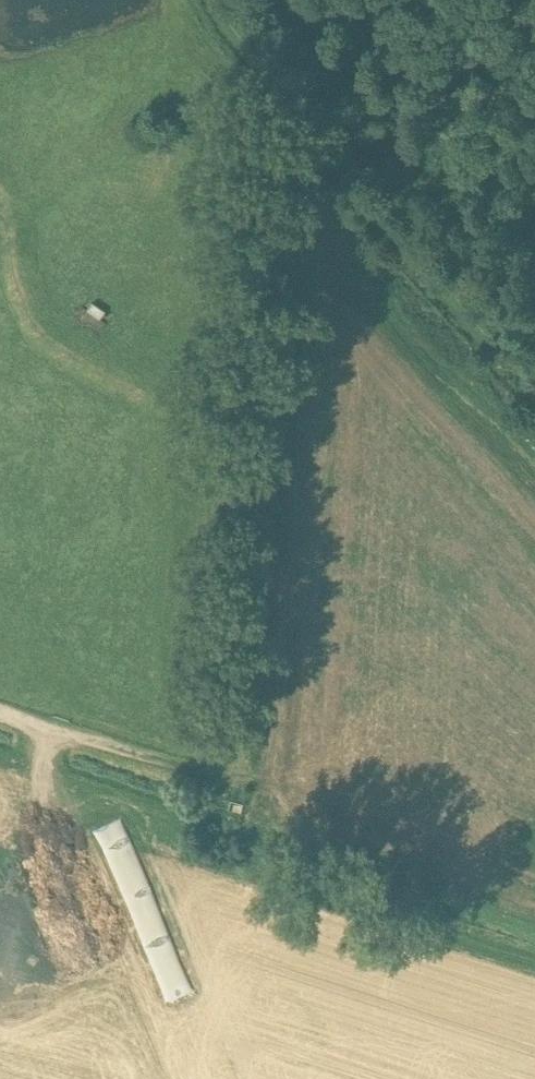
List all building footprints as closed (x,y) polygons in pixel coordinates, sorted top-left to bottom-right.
[(145,124),(143,131),(168,138),(170,132),(164,130),(165,129),(160,127),(160,129),(152,127),(152,125),(148,124),(148,125),(145,124)] [(93,303),(88,311),(100,319),(105,312),(93,303)]
